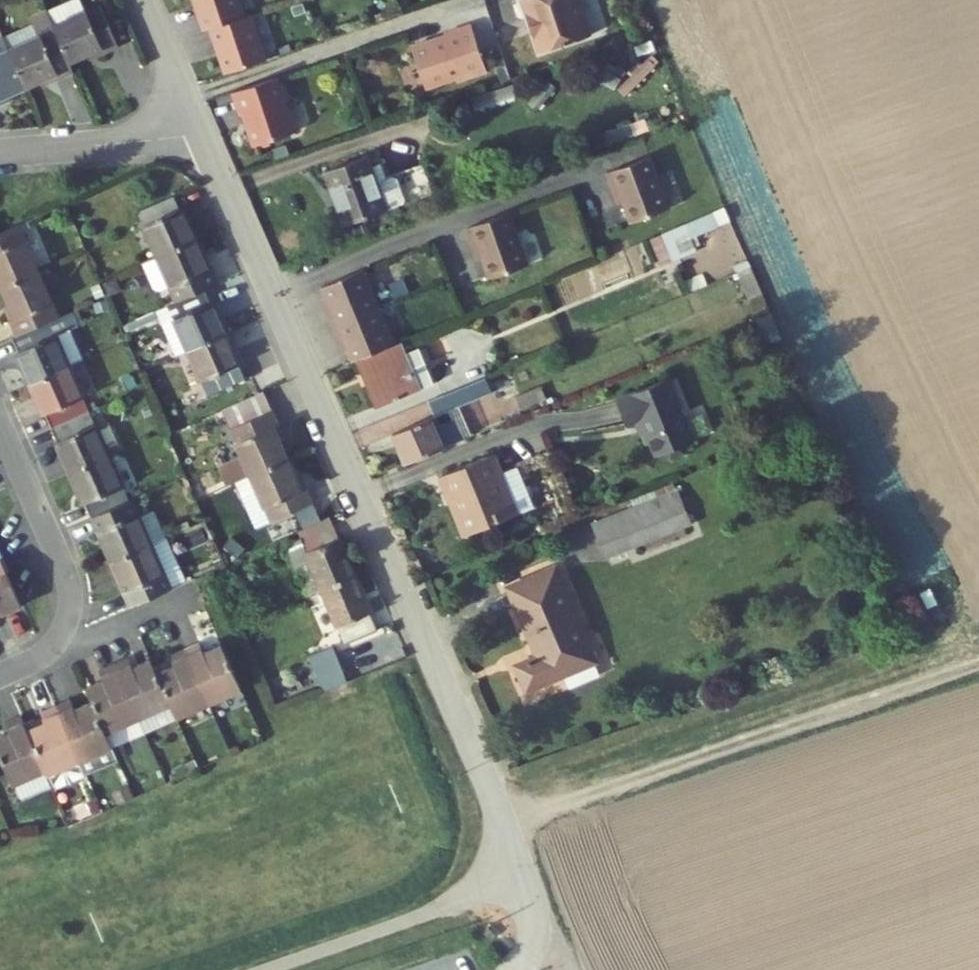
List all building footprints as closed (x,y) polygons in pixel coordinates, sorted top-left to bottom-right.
[(212,32),(217,30),(233,74),(271,61),(255,17),(250,19),(243,0),(200,0),(212,32)] [(534,19),(538,22),(541,29),(538,34),(546,54),(595,37),(585,7),(589,6),(586,0),(527,0),(534,19)] [(30,24),(33,30),(48,63),(72,52),(74,57),(96,47),(76,3),(30,24)] [(433,43),(416,49),(430,90),(460,80),(461,82),(480,76),(479,73),(491,69),(477,26),(450,35),(451,40),(437,45),(433,43)] [(0,46),(0,75),(6,88),(29,77),(31,81),(52,72),(48,63),(33,30),(0,46)] [(301,133),(283,78),(238,94),(246,116),(250,115),(260,146),(301,133)] [(509,85),(474,97),(478,108),(513,96),(509,85)] [(366,157),(323,175),(345,227),(404,202),(407,199),(399,181),(394,179),(389,182),(380,163),(370,167),(366,157)] [(676,208),(655,157),(613,173),(620,190),(624,188),(630,202),(638,223),(676,208)] [(630,202),(624,188),(620,190),(625,204),(630,202)] [(178,201),(143,217),(162,259),(201,241),(189,213),(185,215),(178,201)] [(688,289),(710,281),(693,235),(720,226),(730,256),(743,252),(727,207),(646,236),(657,266),(677,259),(688,289)] [(536,268),(516,216),(474,232),(480,250),(485,248),(490,262),(498,283),(536,268)] [(9,293),(45,276),(23,229),(1,239),(0,239),(0,273),(9,293)] [(215,271),(201,241),(162,259),(175,288),(183,304),(209,292),(218,288),(211,273),(215,271)] [(485,248),(480,250),(486,264),(490,262),(485,248)] [(151,264),(164,293),(175,288),(162,259),(151,264)] [(350,344),(359,365),(364,362),(402,347),(371,273),(329,291),(337,311),(332,313),(346,346),(350,344)] [(14,319),(25,341),(57,326),(66,322),(45,276),(9,293),(20,316),(14,319)] [(216,307),(209,292),(183,304),(174,308),(194,352),(234,335),(220,306),(216,307)] [(23,356),(38,388),(77,370),(91,364),(77,335),(64,341),(57,326),(25,341),(22,342),(27,354),(23,356)] [(246,364),(234,335),(194,352),(214,396),(250,380),(243,365),(246,364)] [(402,347),(364,362),(383,406),(439,382),(426,351),(410,357),(405,345),(402,347)] [(56,415),(63,431),(98,415),(77,370),(38,388),(51,418),(56,415)] [(697,440),(671,378),(627,397),(637,422),(644,419),(660,456),(667,452),(675,456),(687,451),(690,443),(697,440)] [(521,404),(527,417),(552,406),(546,393),(521,404)] [(226,413),(256,477),(292,461),(281,436),(286,434),(267,394),(226,413)] [(65,446),(79,476),(118,458),(98,415),(63,431),(69,444),(65,446)] [(400,434),(413,465),(467,442),(458,423),(440,431),(436,419),(400,434)] [(498,456),(444,480),(453,501),(461,498),(476,534),(523,514),(507,476),(498,456)] [(104,520),(106,519),(139,503),(118,458),(79,476),(93,505),(97,503),(104,520)] [(304,487),(292,461),(256,477),(276,522),(318,503),(309,485),(304,487)] [(507,476),(523,514),(534,510),(518,471),(507,476)] [(679,492),(621,516),(626,527),(684,503),(679,492)] [(461,498),(453,501),(469,537),(476,534),(461,498)] [(106,534),(120,564),(176,538),(163,511),(149,517),(142,502),(139,503),(106,519),(112,531),(106,534)] [(621,516),(595,527),(610,562),(694,527),(684,503),(626,527),(621,516)] [(330,530),(302,542),(324,594),(334,589),(366,576),(350,537),(336,543),(330,530)] [(176,538),(120,564),(134,594),(140,591),(146,604),(182,588),(176,575),(190,568),(176,538)] [(0,561),(0,615),(26,604),(5,559),(0,561)] [(176,575),(182,588),(196,582),(190,568),(176,575)] [(557,570),(513,588),(533,640),(579,621),(557,570)] [(390,631),(366,576),(334,589),(358,644),(390,631)] [(596,661),(579,621),(533,640),(540,656),(520,664),(530,689),(567,674),(596,661)] [(209,644),(197,650),(224,707),(256,692),(233,645),(214,654),(209,644)] [(344,648),(321,657),(336,692),(358,683),(344,648)] [(189,666),(170,675),(186,707),(193,722),(224,707),(197,650),(184,656),(189,666)] [(142,661),(129,667),(155,721),(186,707),(170,675),(164,661),(146,669),(142,661)] [(567,674),(574,689),(602,676),(596,661),(567,674)] [(102,690),(109,705),(123,736),(155,721),(129,667),(116,674),(120,682),(102,690)] [(72,713),(105,782),(138,766),(131,752),(123,736),(109,705),(89,715),(85,706),(72,713)] [(186,707),(155,721),(162,737),(193,722),(186,707)] [(63,728),(45,736),(70,789),(73,797),(105,782),(72,713),(58,719),(63,728)] [(155,721),(123,736),(131,752),(162,737),(155,721)] [(45,736),(39,722),(26,728),(31,738),(13,746),(39,803),(70,789),(45,736)]
